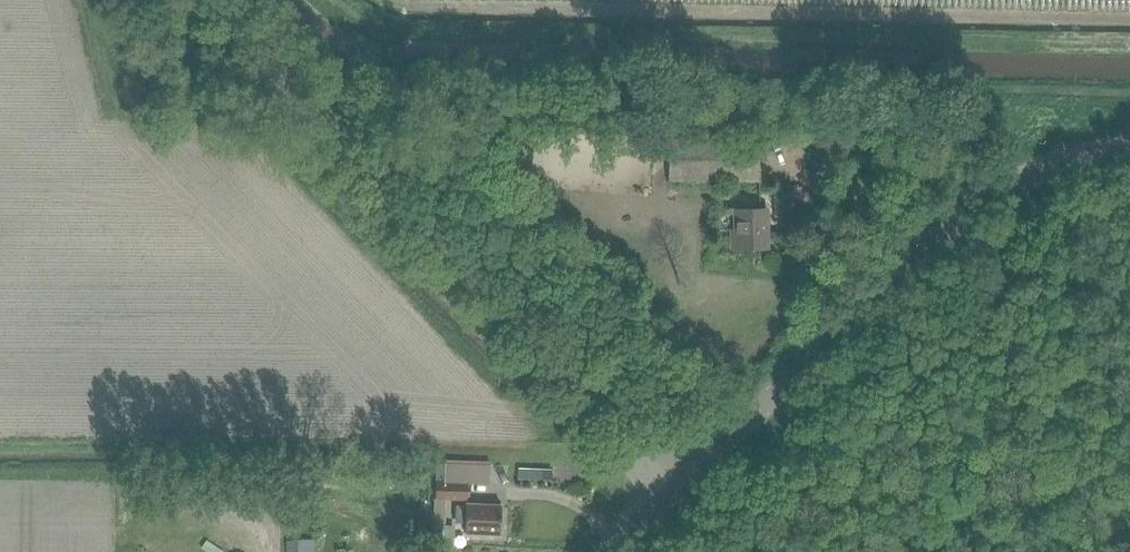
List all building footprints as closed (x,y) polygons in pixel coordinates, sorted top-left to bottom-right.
[(433,150),(448,151),(448,138),(433,137),(433,150)] [(669,179),(766,180),(766,138),(669,137),(669,179)] [(831,148),(812,147),(811,169),(830,170),(831,148)] [(768,207),(731,208),(732,250),(769,250),(768,207)] [(499,481),(499,457),(454,457),(454,481),(499,481)] [(436,483),(435,499),(446,499),(469,500),(470,484),(436,483)] [(433,499),(432,546),(443,546),(443,525),(445,525),(446,499),(435,499),(433,499)] [(466,533),(501,534),(501,506),(467,505),(467,508),(458,508),(457,521),(466,522),(466,533)] [(314,539),(286,541),(287,551),(314,551),(314,539)]
